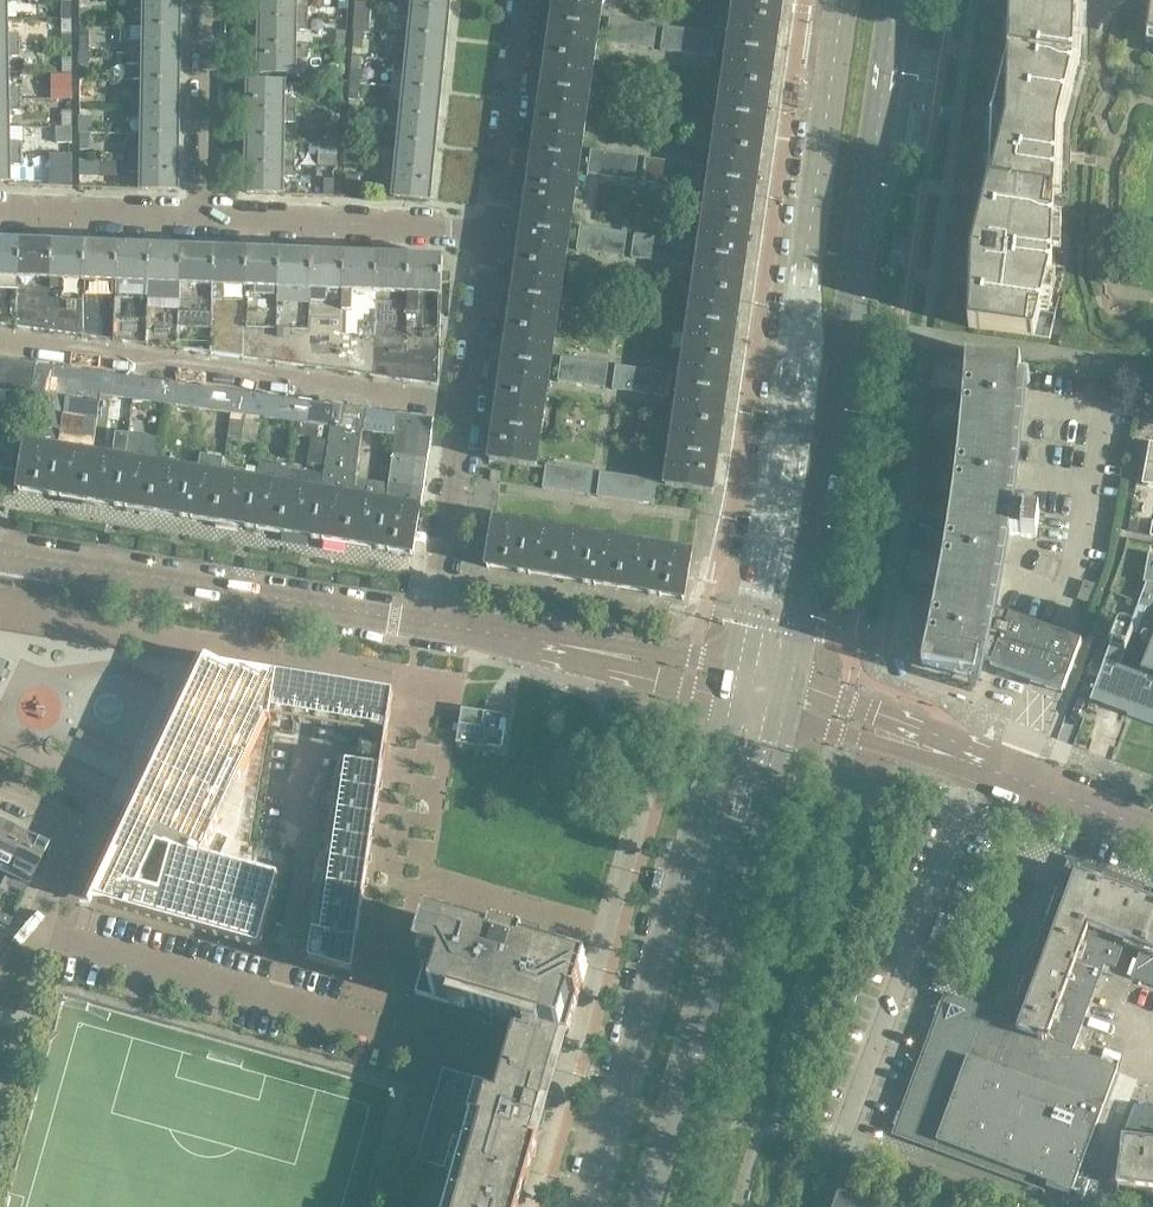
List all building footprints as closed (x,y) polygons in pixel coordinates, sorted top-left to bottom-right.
[(10,19),(9,0),(0,0),(0,19),(10,19)] [(143,26),(180,27),(180,0),(143,0),(143,26)] [(260,17),(296,18),(296,0),(261,0),(260,17)] [(335,10),(348,11),(349,0),(336,0),(335,10)] [(355,26),(369,27),(371,1),(361,0),(356,0),(355,26)] [(547,55),(594,62),(603,0),(555,0),(547,55)] [(735,6),(734,14),(779,21),(782,0),(736,0),(735,6)] [(1008,51),(991,117),(988,186),(971,255),(968,328),(1033,338),(1049,340),(1067,269),(1072,129),(1089,62),(1090,29),(1115,10),(1110,0),(1009,0),(1008,51)] [(73,1),(61,1),(61,20),(73,20),(73,1)] [(413,2),(410,30),(446,33),(449,6),(413,2)] [(90,12),(80,12),(80,28),(90,28),(90,12)] [(734,14),(724,80),(770,87),(779,21),(734,14)] [(260,17),(260,45),(296,46),(296,18),(260,17)] [(0,19),(0,46),(10,46),(10,19),(0,19)] [(658,26),(611,19),(608,42),(654,49),(658,26)] [(63,34),(73,34),(73,21),(63,21),(63,34)] [(180,27),(143,26),(142,54),(179,54),(180,27)] [(370,28),(355,27),(353,50),(369,51),(370,28)] [(722,35),(665,27),(662,50),(718,59),(722,35)] [(332,48),(345,49),(346,29),(333,28),(332,48)] [(410,30),(407,57),(443,61),(446,33),(410,30)] [(90,38),(80,38),(80,52),(90,52),(90,38)] [(260,45),(259,73),(295,73),(296,46),(260,45)] [(0,46),(0,73),(11,73),(10,46),(0,46)] [(332,48),(330,74),(343,75),(345,49),(332,48)] [(128,65),(128,54),(116,53),(116,65),(128,65)] [(142,54),(142,80),(179,81),(179,54),(142,54)] [(547,55),(537,122),(585,128),(594,62),(547,55)] [(407,57),(405,85),(440,89),(443,61),(407,57)] [(72,60),(62,60),(62,74),(72,74),(72,60)] [(80,63),(80,79),(90,79),(90,63),(80,63)] [(361,82),(363,68),(352,67),(352,81),(361,82)] [(0,73),(0,100),(11,100),(11,73),(0,73)] [(62,74),(51,74),(52,99),(73,99),(72,74),(62,74)] [(93,80),(80,80),(80,97),(93,97),(93,80)] [(142,80),(141,108),(178,108),(179,81),(142,80)] [(724,80),(715,147),(760,153),(770,87),(724,80)] [(360,98),(361,83),(351,82),(350,97),(360,98)] [(249,83),(248,107),(284,108),(284,83),(249,83)] [(343,85),(330,84),(328,111),(341,111),(343,85)] [(405,85),(402,113),(438,116),(440,89),(405,85)] [(0,100),(0,127),(11,127),(11,100),(0,100)] [(248,107),(248,137),(283,138),(284,108),(248,107)] [(141,108),(141,135),(178,135),(178,108),(141,108)] [(63,127),(73,127),(73,114),(63,113),(63,127)] [(402,113),(399,140),(435,144),(438,116),(402,113)] [(94,118),(80,118),(80,136),(94,136),(94,118)] [(361,120),(349,118),(347,136),(359,138),(361,120)] [(339,139),(340,122),(327,121),(326,138),(339,139)] [(537,122),(528,188),(527,196),(574,203),(585,128),(537,122)] [(0,127),(0,154),(12,154),(11,127),(0,127)] [(73,127),(57,128),(57,144),(73,144),(73,127)] [(141,135),(140,162),(178,162),(178,135),(141,135)] [(80,136),(79,136),(79,152),(90,152),(90,136),(80,136)] [(248,137),(247,166),(283,166),(283,138),(248,137)] [(360,139),(347,138),(345,165),(358,166),(360,139)] [(323,166),(336,168),(339,140),(326,140),(323,166)] [(399,140),(396,168),(432,172),(435,144),(399,140)] [(715,147),(705,213),(704,221),(750,228),(760,153),(715,147)] [(639,158),(592,151),(588,174),(635,181),(639,158)] [(0,154),(0,181),(10,180),(10,176),(12,176),(12,154),(0,154)] [(74,157),(52,158),(52,186),(75,186),(74,157)] [(99,159),(79,161),(80,175),(100,175),(99,159)] [(703,167),(646,159),(643,183),(699,191),(703,167)] [(140,162),(140,181),(142,181),(142,188),(178,189),(178,162),(140,162)] [(283,166),(247,166),(247,192),(282,192),(283,166)] [(396,168),(394,196),(429,199),(432,172),(396,168)] [(333,175),(321,175),(319,192),(332,193),(333,175)] [(358,176),(347,175),(346,193),(357,194),(358,176)] [(527,196),(517,262),(565,269),(574,203),(527,196)] [(704,221),(694,287),(740,294),(750,228),(704,221)] [(628,233),(581,226),(577,249),(624,256),(628,233)] [(692,242),(635,234),(632,257),(688,266),(692,242)] [(20,242),(0,241),(0,324),(16,326),(20,242)] [(53,243),(20,242),(16,326),(48,331),(51,281),(53,243)] [(53,243),(51,281),(48,331),(82,335),(84,282),(85,244),(53,243)] [(85,244),(84,282),(82,335),(113,340),(116,284),(118,246),(85,244)] [(118,246),(116,284),(113,340),(146,344),(149,285),(150,247),(118,246)] [(150,247),(149,285),(146,344),(178,348),(181,286),(182,248),(150,247)] [(182,248),(181,286),(178,348),(211,353),(214,287),(215,249),(182,248)] [(215,249),(214,287),(211,353),(243,357),(246,289),(247,251),(215,249)] [(247,251),(246,289),(243,357),(275,361),(279,290),(280,252),(247,251)] [(280,252),(279,290),(275,361),(308,366),(311,291),(312,253),(280,252)] [(312,253),(311,291),(308,366),(340,370),(343,292),(345,255),(312,253)] [(345,255),(343,292),(340,370),(372,375),(376,294),(377,256),(345,255)] [(377,256),(376,294),(372,375),(405,379),(408,295),(410,257),(377,256)] [(443,258),(410,257),(408,295),(405,379),(405,380),(437,385),(440,332),(441,299),(448,299),(449,274),(442,273),(443,258)] [(517,262),(508,328),(555,335),(565,269),(517,262)] [(694,287),(685,353),(731,360),(740,294),(694,287)] [(508,328),(499,394),(546,401),(555,335),(508,328)] [(685,353),(675,419),(721,426),(731,360),(685,353)] [(609,364),(562,357),(558,381),(605,388),(609,364)] [(32,394),(36,364),(0,359),(0,390),(32,394)] [(947,540),(938,590),(922,667),(975,679),(973,687),(979,688),(987,659),(992,662),(990,667),(1041,686),(1062,694),(1081,644),(1061,636),(996,612),(1010,535),(1036,539),(1039,515),(1013,511),(1019,467),(1022,428),(1026,381),(1020,380),(1021,363),(966,360),(966,370),(953,503),(951,514),(947,540)] [(36,364),(32,394),(27,440),(92,451),(93,451),(101,395),(143,401),(234,414),(230,440),(257,444),(261,417),(298,422),(296,435),(343,441),(345,428),(395,435),(389,484),(387,500),(420,505),(433,418),(36,364)] [(673,374),(616,366),(613,389),(669,397),(673,374)] [(546,401),(499,394),(489,460),(537,467),(546,401)] [(675,419),(666,485),(712,492),(721,426),(675,419)] [(92,451),(84,499),(116,505),(115,507),(128,509),(128,507),(150,510),(158,462),(125,457),(129,433),(116,431),(113,454),(93,451),(92,451)] [(19,473),(24,445),(17,444),(17,436),(0,433),(0,470),(19,473)] [(312,438),(308,463),(332,466),(336,442),(312,438)] [(20,473),(18,489),(50,494),(49,496),(62,498),(62,496),(84,499),(92,451),(27,440),(25,440),(24,445),(19,473),(20,473)] [(1145,468),(1142,485),(1152,487),(1152,445),(1149,444),(1145,468)] [(158,462),(150,510),(181,515),(181,517),(193,520),(193,518),(193,517),(215,521),(223,473),(219,472),(222,459),(201,456),(199,469),(158,462)] [(223,473),(215,521),(247,526),(247,528),(259,530),(260,528),(283,532),(291,484),(294,468),(260,463),(258,478),(223,473)] [(593,471),(546,464),(546,468),(543,487),(590,494),(591,487),(593,471)] [(291,484),(283,532),(313,537),(313,539),(325,541),(325,539),(349,543),(359,479),(294,468),(291,484)] [(657,480),(601,472),(598,488),(597,495),(654,504),(656,484),(657,480)] [(359,479),(349,543),(378,548),(378,550),(390,552),(391,550),(413,553),(420,507),(420,505),(387,500),(389,484),(359,479)] [(566,531),(495,519),(487,565),(519,571),(519,572),(531,575),(532,573),(558,577),(566,531)] [(1139,522),(1130,521),(1128,531),(1137,533),(1139,522)] [(566,531),(558,577),(585,582),(585,583),(597,586),(597,584),(624,588),(632,542),(566,531)] [(632,542),(624,588),(650,592),(650,594),(662,596),(663,594),(684,598),(692,552),(632,542)] [(1152,640),(1152,638),(1152,554),(1149,553),(1144,580),(1147,581),(1138,604),(1146,607),(1137,633),(1141,635),(1141,636),(1142,639),(1144,641),(1148,642),(1151,639),(1152,640)] [(1093,692),(1112,699),(1110,703),(1124,709),(1126,704),(1131,706),(1128,715),(1152,724),(1152,638),(1152,640),(1140,673),(1120,666),(1134,626),(1119,621),(1093,692)] [(277,678),(201,665),(133,812),(91,902),(258,949),(278,879),(202,858),(266,722),(270,723),(270,718),(277,678)] [(277,678),(270,718),(294,722),(301,679),(278,675),(278,676),(277,678)] [(301,679),(294,722),(317,726),(324,683),(301,679)] [(324,683),(317,726),(339,729),(346,686),(324,683)] [(346,686),(339,729),(360,733),(361,733),(369,690),(346,686)] [(360,733),(357,756),(383,760),(393,694),(389,693),(369,690),(361,733),(360,733)] [(461,708),(456,744),(503,751),(509,716),(461,708)] [(80,730),(69,755),(117,780),(131,754),(80,730)] [(339,762),(335,787),(351,789),(378,793),(382,768),(355,764),(339,762)] [(335,787),(331,811),(348,814),(375,818),(378,793),(351,789),(335,787)] [(331,811),(328,836),(344,838),(371,842),(375,818),(348,814),(331,811)] [(0,830),(0,886),(24,835),(18,832),(13,830),(12,832),(1,827),(0,830)] [(0,886),(0,888),(4,890),(7,886),(23,894),(45,848),(33,842),(34,839),(24,835),(0,886)] [(328,836),(324,860),(341,863),(367,866),(370,847),(371,842),(344,838),(328,836)] [(324,860),(321,885),(337,887),(364,891),(367,866),(341,863),(324,860)] [(1059,916),(1125,940),(1142,946),(1152,918),(1152,900),(1076,872),(1059,916)] [(321,885),(317,909),(333,911),(360,915),(364,891),(337,887),(321,885)] [(313,932),(313,933),(357,940),(360,915),(333,911),(317,909),(314,932),(313,932)] [(7,926),(11,919),(0,913),(0,923),(7,926)] [(1059,916),(1017,1029),(1072,1050),(1105,963),(1115,967),(1125,940),(1059,916)] [(485,940),(428,924),(418,960),(424,962),(415,994),(465,1009),(463,1017),(509,1030),(511,1022),(561,1037),(568,1039),(588,971),(581,968),(531,954),(538,931),(523,927),(522,930),(505,926),(507,922),(492,918),(485,940)] [(1142,946),(1131,977),(1152,985),(1152,918),(1142,946)] [(274,926),(271,937),(277,939),(281,928),(274,926)] [(313,933),(309,961),(347,972),(352,973),(357,940),(313,933)] [(1118,1067),(1117,1066),(1100,1060),(1079,1052),(1072,1050),(1017,1029),(991,1020),(965,1011),(955,1016),(945,1020),(910,1114),(919,1135),(936,1141),(1046,1182),(1047,1183),(1072,1192),(1077,1176),(1118,1067)] [(418,1161),(448,1169),(437,1206),(519,1206),(538,1142),(532,1140),(535,1128),(542,1130),(550,1103),(543,1101),(551,1074),(561,1037),(516,1024),(506,1061),(499,1087),(444,1071),(418,1161)] [(1130,1117),(1122,1137),(1117,1184),(1152,1188),(1152,1108),(1135,1106),(1130,1117)] [(839,1191),(844,1179),(825,1172),(813,1206),(885,1206),(839,1191)]
